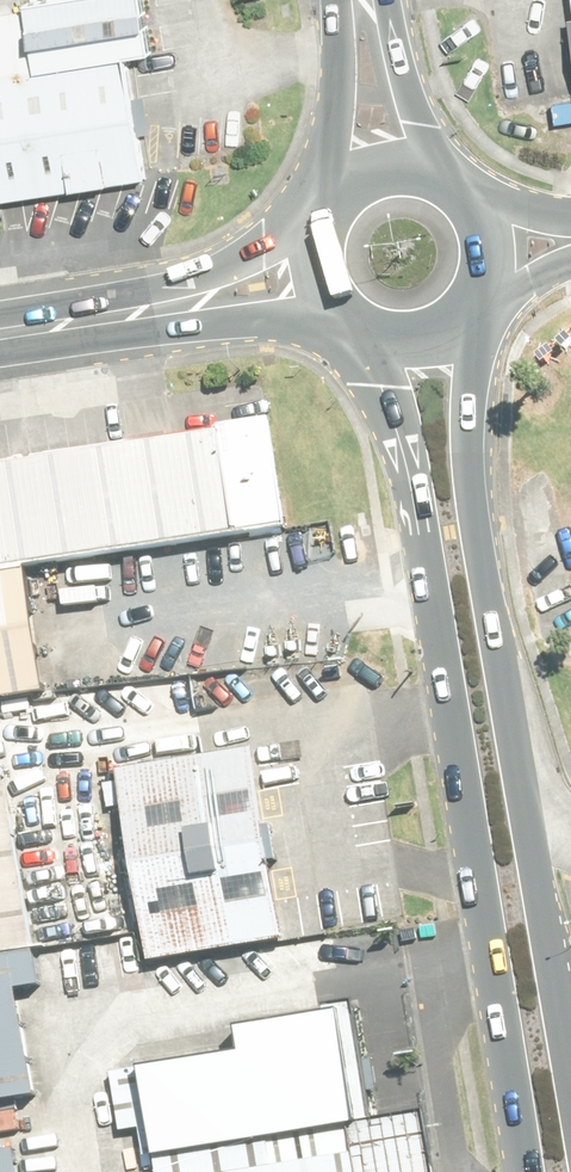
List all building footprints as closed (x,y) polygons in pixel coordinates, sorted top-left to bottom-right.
[(29,18),(143,3),(143,0),(27,0),(29,18)] [(547,16),(560,96),(570,94),(570,12),(547,16)] [(130,169),(112,45),(0,61),(0,189),(130,169)] [(0,458),(0,565),(9,563),(224,530),(207,425),(0,458)] [(0,565),(0,689),(29,685),(9,563),(0,565)] [(234,754),(94,776),(122,952),(262,930),(234,754)] [(21,951),(0,821),(0,954),(21,951)] [(20,1091),(0,967),(0,1095),(20,1091)] [(238,1047),(126,1066),(140,1152),(335,1121),(332,1031),(327,1003),(233,1019),(238,1047)] [(140,1152),(141,1171),(406,1171),(396,1111),(335,1121),(140,1152)]
